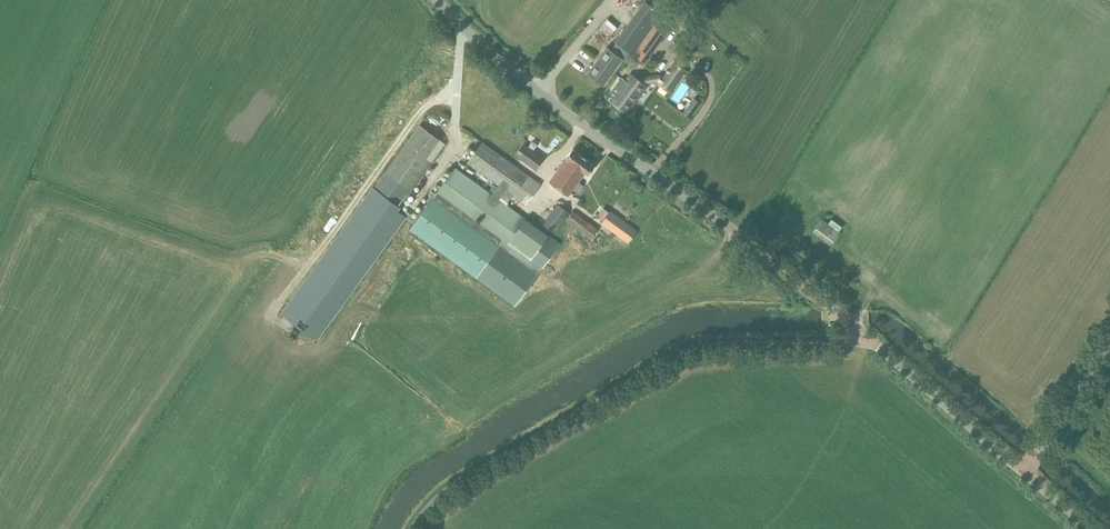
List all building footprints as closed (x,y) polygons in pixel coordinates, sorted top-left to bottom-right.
[(681,8),(686,2),(684,0),(670,0),(681,8)] [(632,51),(652,23),(659,13),(643,2),(615,42),(610,50),(606,47),(587,75),(604,86),(623,59),(626,61),(632,51)] [(607,18),(604,22),(614,31),(617,27),(607,18)] [(664,31),(652,23),(632,51),(643,59),(664,31)] [(626,80),(622,77),(609,96),(613,98),(612,101),(628,112),(647,85),(645,84),(646,82),(659,79),(661,81),(659,82),(670,90),(685,68),(674,60),(664,76),(660,74),(643,77),(641,80),(631,73),(626,80)] [(419,124),(282,313),(317,338),(405,216),(408,212),(402,207),(401,208),(399,206),(445,143),(419,124)] [(483,142),(468,162),(521,201),(525,204),(540,183),(536,180),(483,142)] [(551,181),(560,187),(569,176),(566,175),(570,170),(572,172),(577,166),(574,164),(581,155),(573,149),(566,159),(567,160),(551,181)] [(528,153),(523,161),(540,173),(545,165),(528,153)] [(594,165),(581,155),(574,164),(577,166),(572,172),(570,170),(566,175),(569,176),(560,187),(568,194),(584,173),(587,175),(594,165)] [(408,212),(405,216),(414,223),(410,229),(515,306),(560,243),(455,167),(435,193),(431,190),(428,194),(430,195),(414,216),(408,212)] [(570,212),(558,203),(543,223),(555,232),(570,212)] [(574,211),(567,220),(591,239),(598,230),(574,211)] [(637,231),(610,211),(601,222),(629,243),(637,231)] [(830,244),(839,233),(821,219),(812,231),(830,244)]
